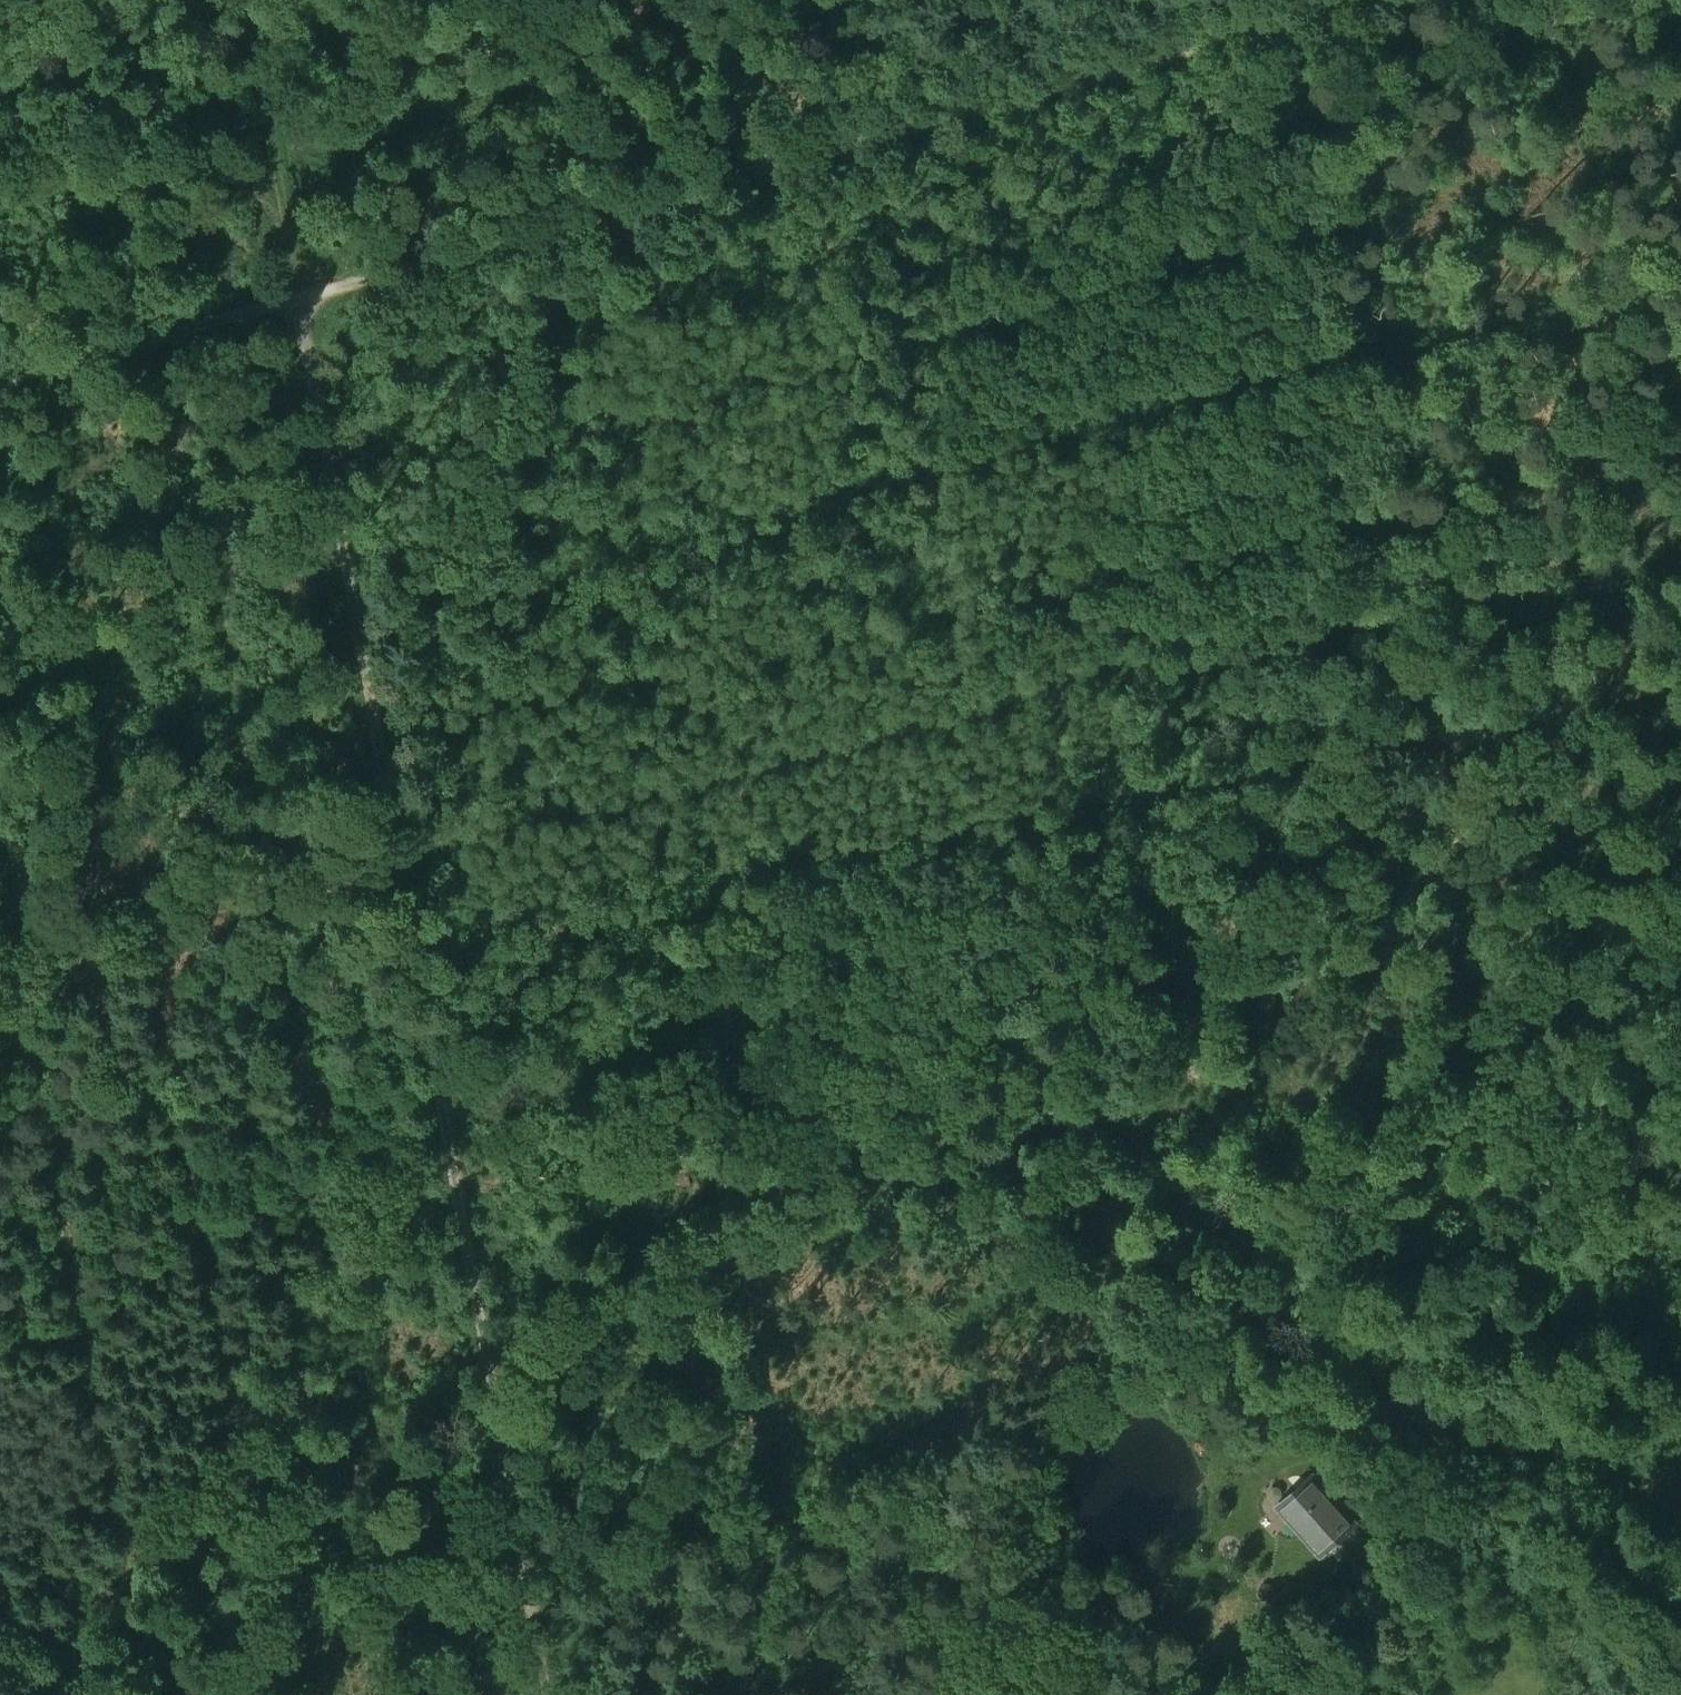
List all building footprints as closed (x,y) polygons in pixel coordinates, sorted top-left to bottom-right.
[(1314,1474),(1277,1506),(1322,1557),(1359,1524),(1314,1474)]
